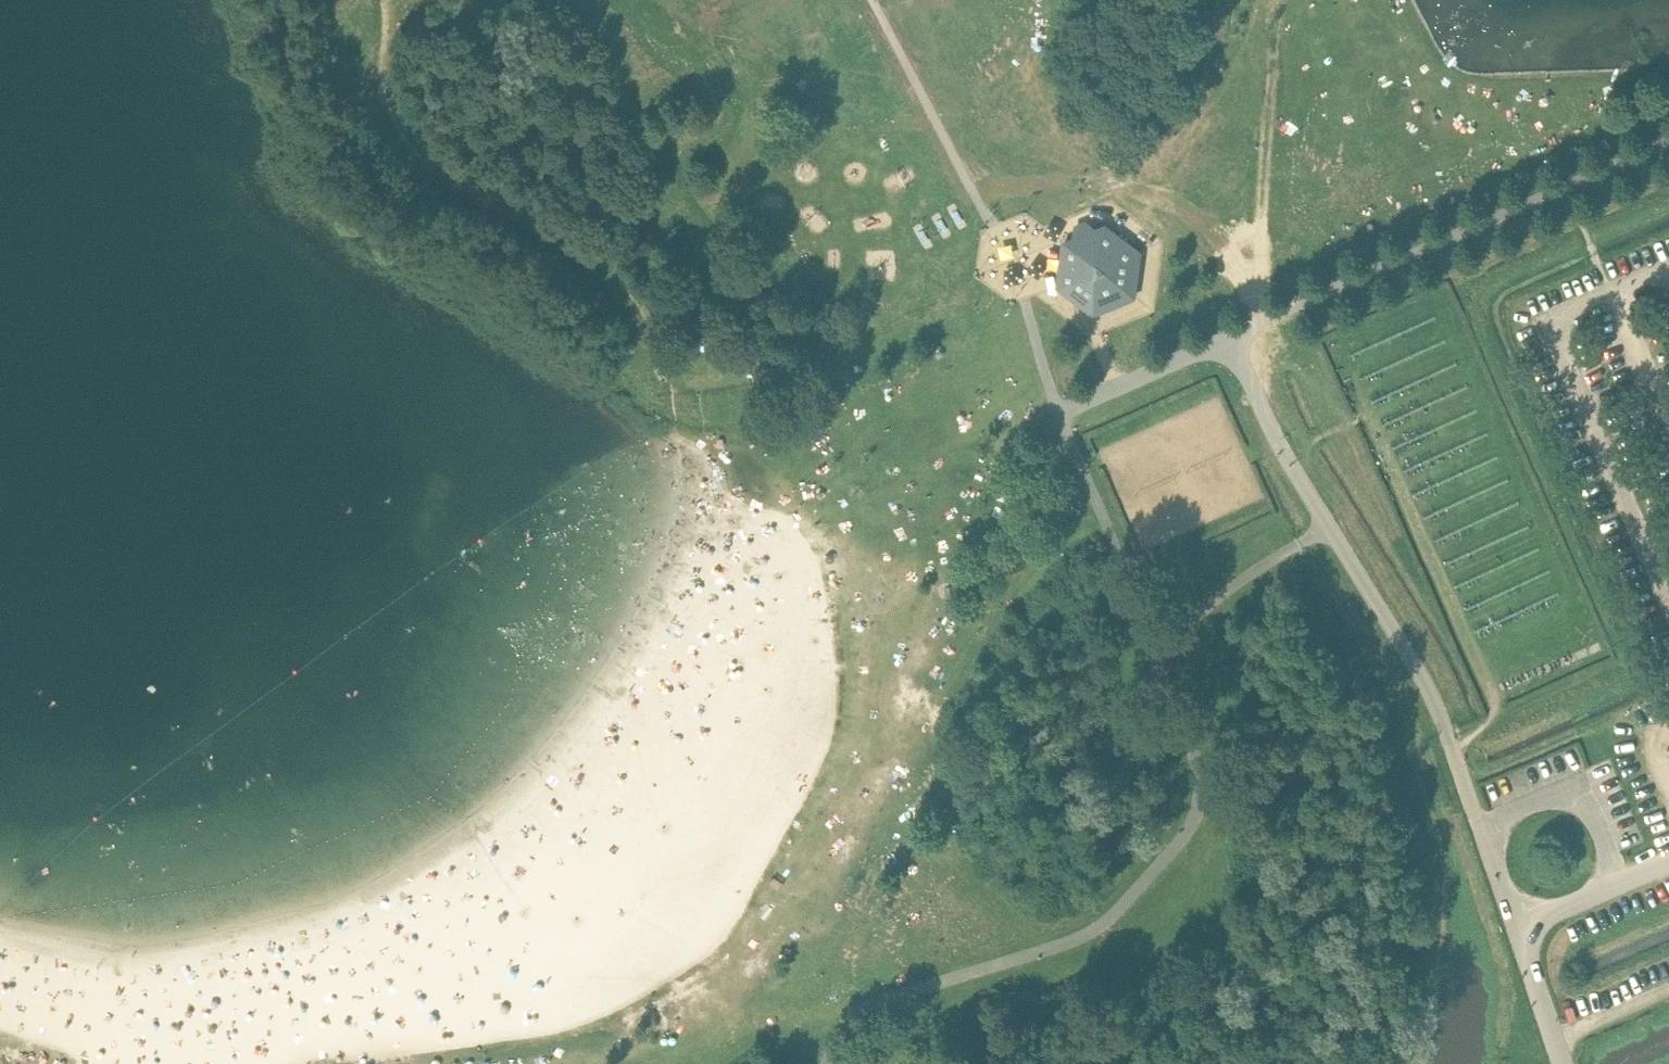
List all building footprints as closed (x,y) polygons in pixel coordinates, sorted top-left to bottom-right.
[(1064,243),(1058,286),(1093,313),(1134,296),(1140,253),(1127,243),(1128,241),(1119,235),(1118,236),(1105,226),(1098,229),(1090,232),(1086,223),(1076,227),(1080,236),(1072,239),(1064,243)]
